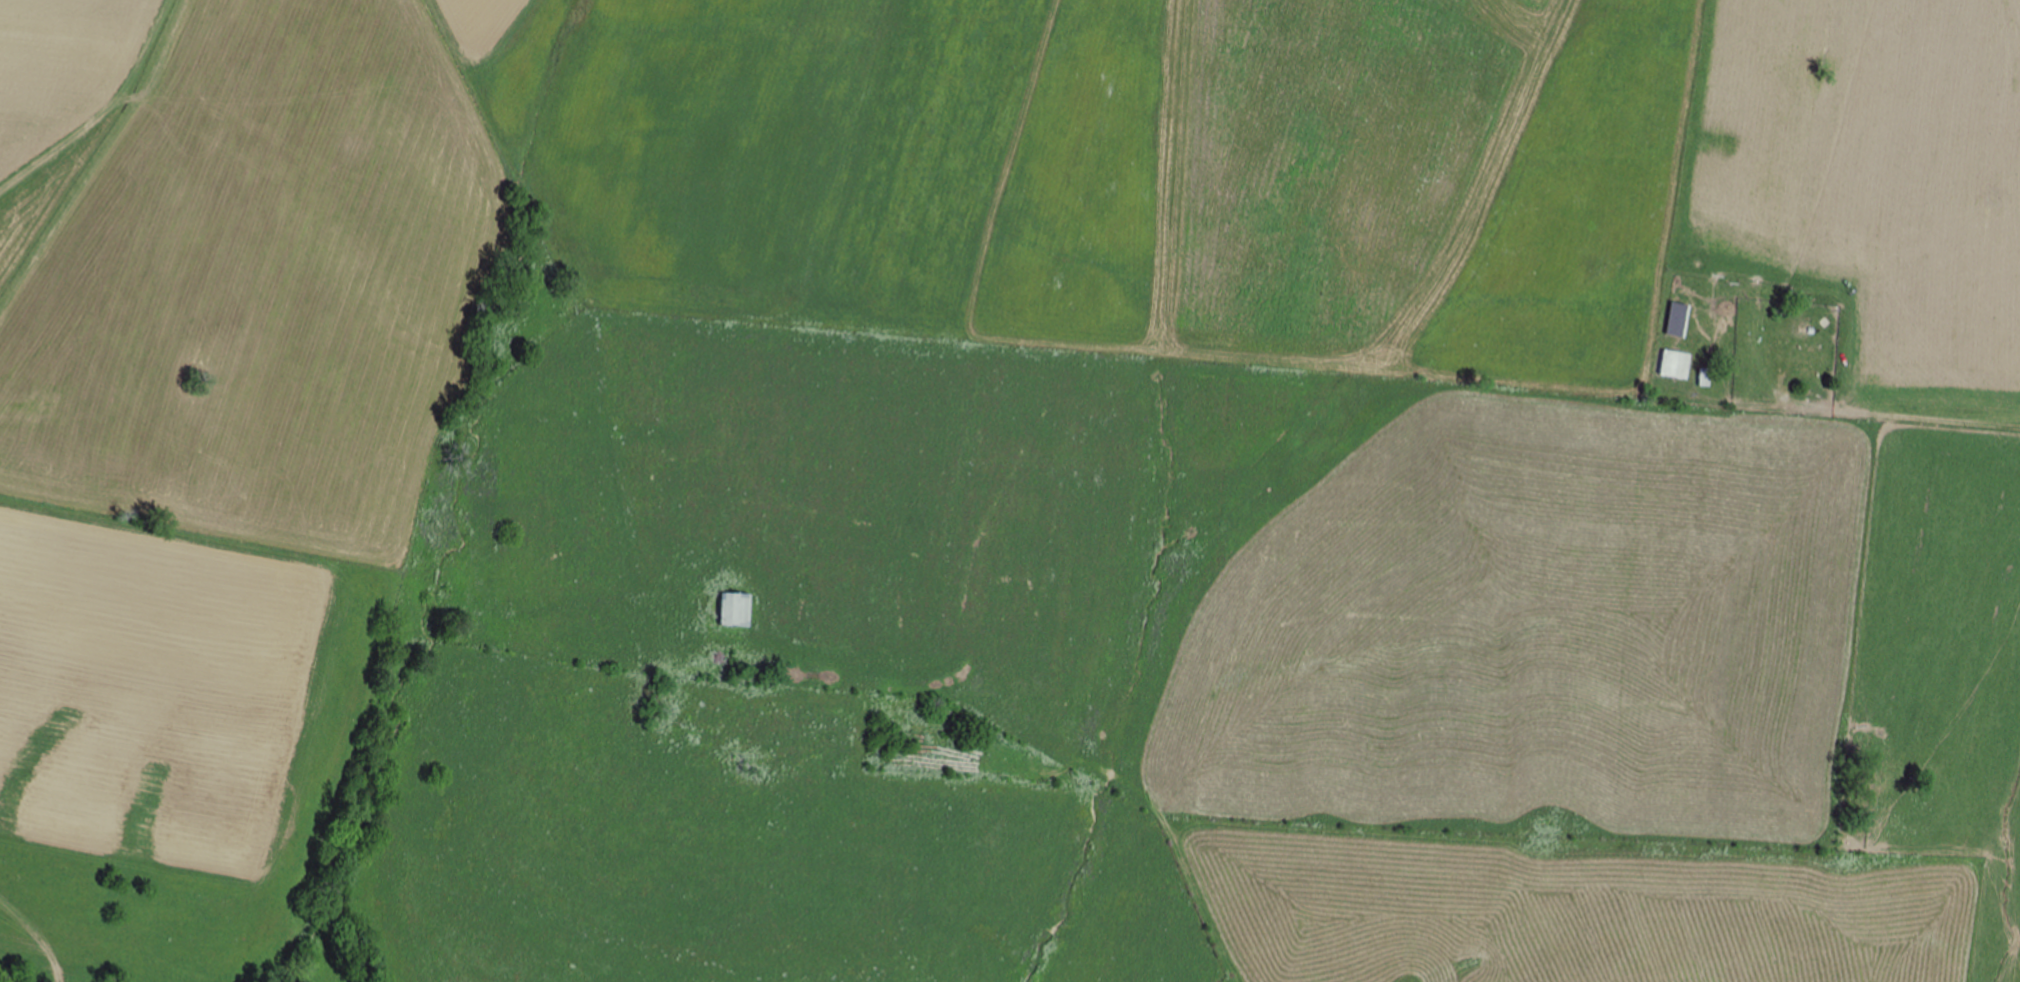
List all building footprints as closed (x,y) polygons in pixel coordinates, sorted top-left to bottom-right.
[(1673,336),(1692,338),(1696,304),(1678,302),(1673,336)] [(1667,377),(1693,380),(1697,354),(1670,351),(1667,377)] [(727,595),(727,625),(753,625),(753,595),(727,595)]
